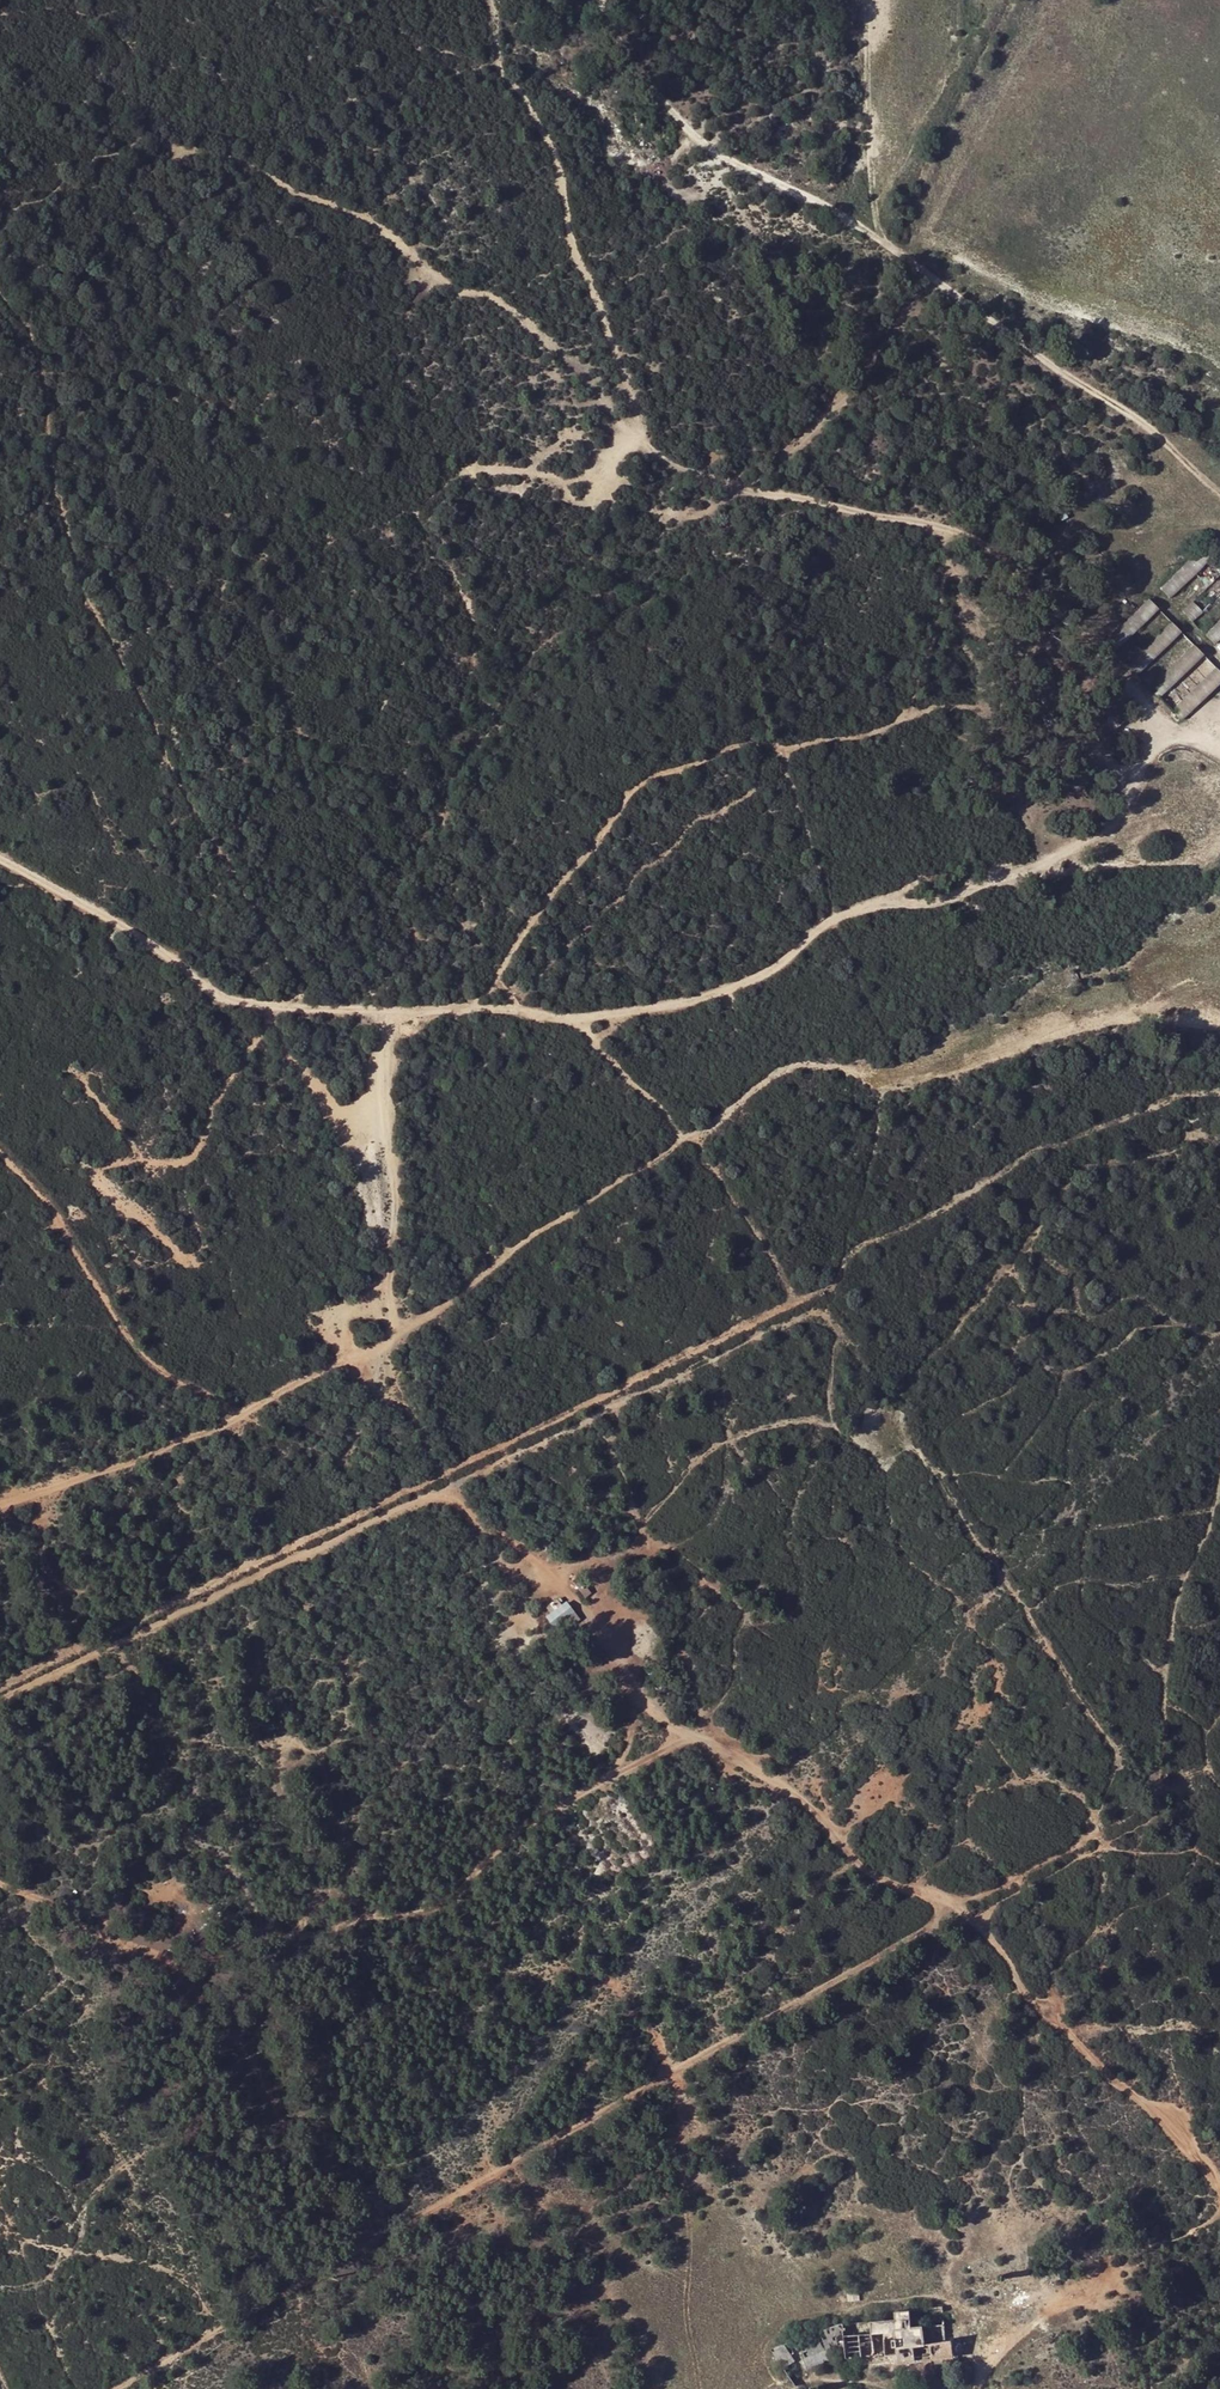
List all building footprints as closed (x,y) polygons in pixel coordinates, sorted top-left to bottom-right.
[(1164,591),(1204,552),(1201,549),(1155,582),(1164,591)] [(1216,567),(1174,604),(1184,616),(1219,582),(1219,572),(1216,567)] [(1108,645),(1153,600),(1141,588),(1096,632),(1108,645)] [(1200,630),(1209,640),(1219,629),(1219,610),(1200,630)] [(1129,668),(1174,628),(1162,615),(1119,657),(1129,668)] [(1193,653),(1184,641),(1142,682),(1152,692),(1193,653)] [(1195,651),(1184,641),(1193,653),(1195,651)] [(1202,667),(1211,679),(1217,674),(1207,663),(1202,667)] [(1173,713),(1211,679),(1202,667),(1164,704),(1173,713)] [(891,2330),(893,2362),(905,2361),(905,2370),(964,2366),(962,2342),(947,2342),(945,2313),(912,2314),(912,2327),(891,2330)] [(891,2330),(891,2321),(875,2322),(876,2331),(827,2338),(826,2332),(796,2335),(798,2357),(853,2353),(853,2365),(893,2362),(891,2330)] [(785,2342),(774,2348),(784,2365),(795,2360),(785,2342)]
